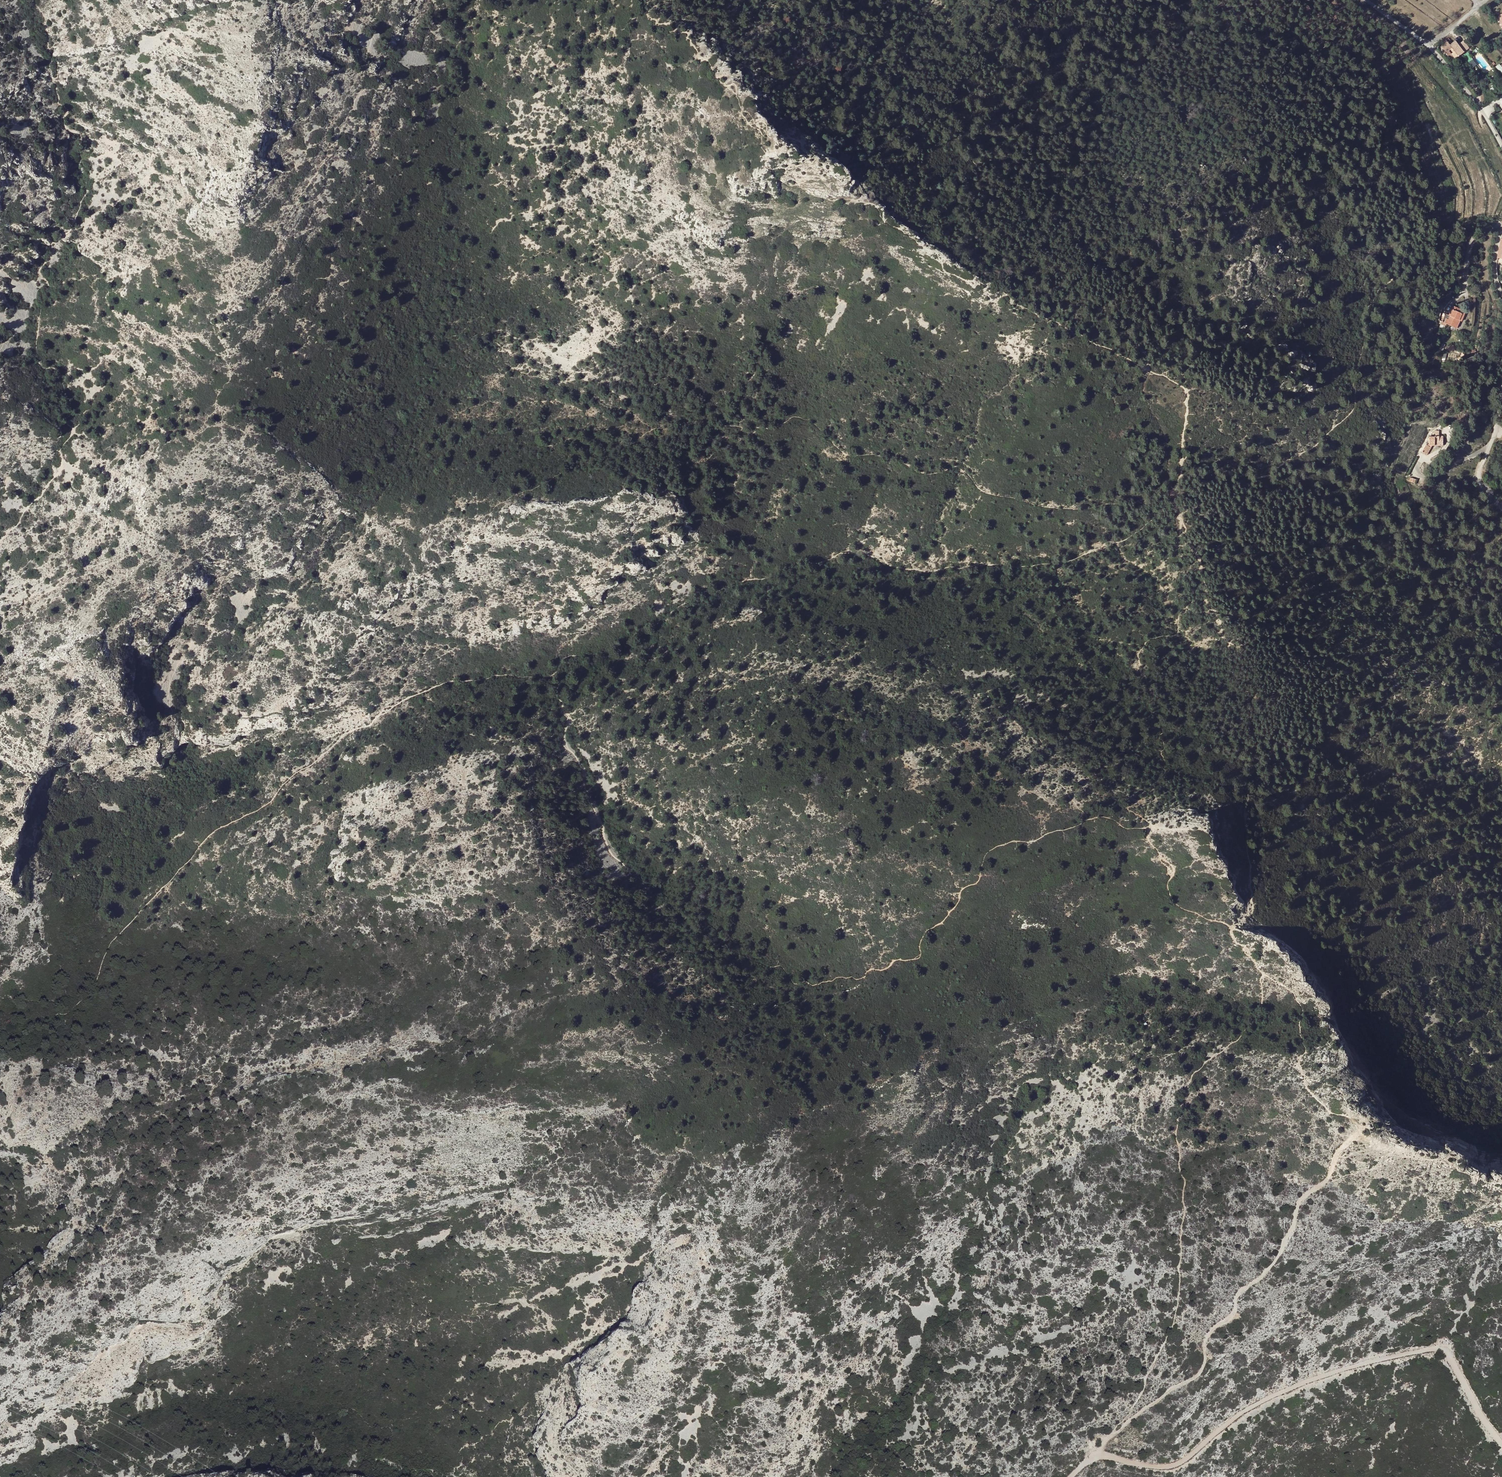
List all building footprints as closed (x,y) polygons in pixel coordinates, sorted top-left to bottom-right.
[(1463,40),(1458,44),(1464,52),(1469,48),(1463,40)] [(1444,44),(1442,46),(1446,52),(1448,50),(1450,49),(1452,48),(1455,51),(1453,52),(1457,57),(1464,52),(1458,44),(1455,41),(1450,45),(1448,42),(1444,44)] [(1441,324),(1445,326),(1446,325),(1459,329),(1465,310),(1453,306),(1450,314),(1444,313),(1441,324)] [(1436,436),(1429,436),(1430,445),(1443,445),(1443,436),(1441,436),(1436,436)] [(1432,448),(1425,444),(1421,452),(1427,455),(1432,448)]
